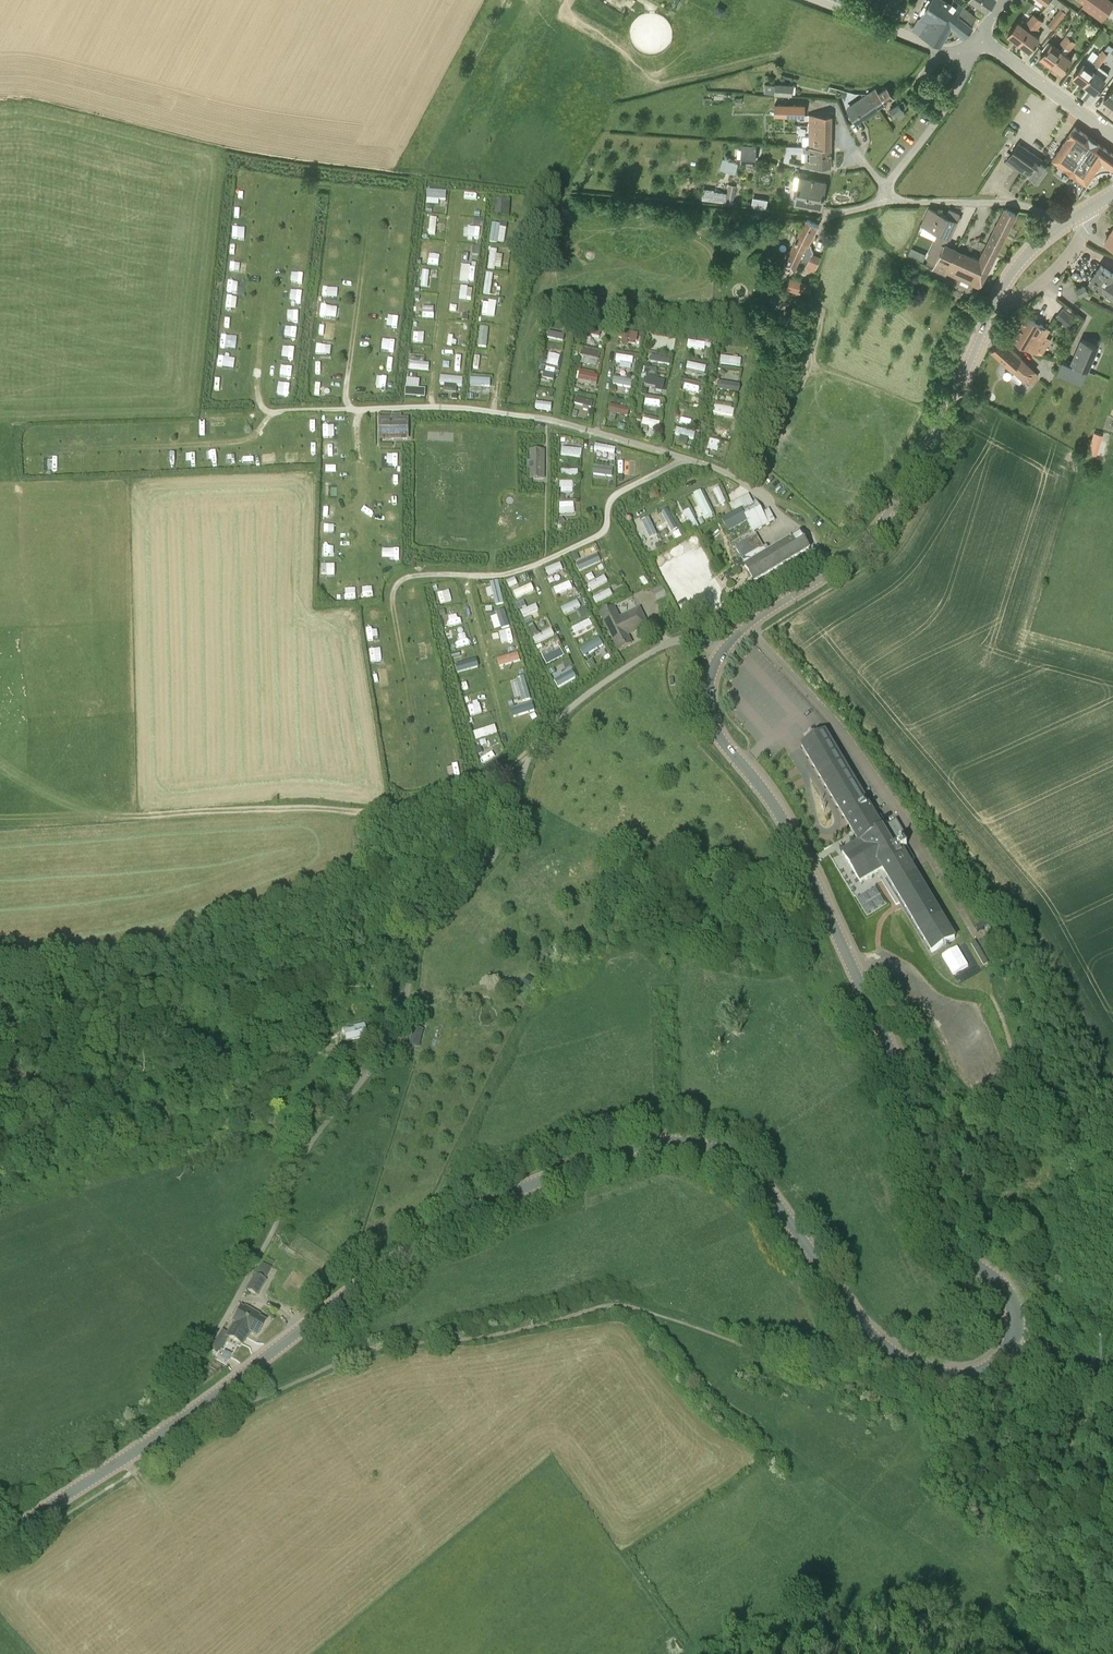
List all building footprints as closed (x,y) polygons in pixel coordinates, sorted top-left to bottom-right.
[(919,19),(913,29),(920,33),(938,43),(939,43),(951,22),(966,34),(973,26),(970,23),(958,15),(963,6),(962,6),(953,0),(951,4),(948,2),(945,0),(930,0),(919,19)] [(987,10),(995,0),(972,0),(987,10)] [(1066,13),(1070,8),(1060,0),(1051,0),(1061,8),(1065,12),(1066,13)] [(1090,6),(1090,8),(1091,10),(1092,12),(1096,13),(1099,12),(1104,16),(1112,3),(1112,2),(1110,0),(1082,0),(1090,6)] [(976,16),(967,9),(963,6),(958,15),(970,23),(976,16)] [(1048,24),(1053,28),(1065,12),(1061,8),(1048,24)] [(1018,42),(1038,17),(1034,13),(1024,25),(1018,21),(1008,34),(1018,42)] [(1018,42),(1030,50),(1040,37),(1036,33),(1040,28),(1038,27),(1042,20),(1038,17),(1018,42)] [(1065,47),(1071,38),(1066,34),(1060,43),(1065,47)] [(1071,38),(1065,47),(1070,51),(1076,42),(1071,38)] [(1062,51),(1056,46),(1051,42),(1041,56),(1052,64),(1062,51)] [(1097,64),(1103,57),(1106,52),(1101,49),(1093,60),(1088,56),(1073,75),(1084,83),(1094,69),(1097,64)] [(1062,72),(1073,58),(1062,51),(1052,64),(1062,72)] [(952,74),(945,69),(942,74),(941,78),(944,81),(948,79),(952,74)] [(1095,91),(1105,78),(1094,69),(1084,83),(1095,91)] [(765,83),(765,92),(775,93),(775,94),(792,95),(793,84),(776,84),(765,83)] [(1104,98),(1112,105),(1112,86),(1104,98)] [(868,93),(878,106),(893,95),(886,87),(879,92),(876,87),(868,93)] [(846,108),(849,112),(855,121),(878,106),(868,93),(855,102),(846,108)] [(774,113),(783,113),(783,103),(775,103),(774,113)] [(783,113),(805,114),(805,103),(783,103),(783,113)] [(895,115),(903,109),(899,103),(891,109),(895,115)] [(809,146),(818,146),(831,146),(832,114),(811,114),(810,136),(803,136),(802,146),(809,146)] [(1087,135),(1075,126),(1049,164),(1065,176),(1070,170),(1089,183),(1093,176),(1097,173),(1101,171),(1106,170),(1111,171),(1112,169),(1110,168),(1111,166),(1112,168),(1112,153),(1096,141),(1097,140),(1088,134),(1087,135)] [(1038,181),(1047,167),(1034,158),(1036,155),(1018,143),(1007,160),(1017,167),(1018,166),(1030,174),(1029,175),(1038,181)] [(742,160),(754,161),(756,146),(743,145),(742,160)] [(831,147),(818,146),(809,146),(802,146),(793,146),(793,151),(806,152),(806,164),(830,165),(831,147)] [(728,165),(729,162),(730,161),(723,159),(721,163),(719,169),(727,171),(728,167),(728,165)] [(795,201),(822,206),(824,193),(826,181),(800,177),(795,201)] [(731,194),(733,185),(729,185),(728,193),(726,203),(732,204),(734,196),(734,194),(731,194)] [(710,200),(726,202),(727,192),(712,190),(712,188),(703,187),(702,199),(710,200)] [(428,205),(441,205),(441,200),(448,200),(448,191),(429,191),(428,205)] [(760,197),(758,206),(766,208),(767,199),(760,197)] [(511,218),(512,199),(497,198),(496,217),(511,218)] [(944,275),(945,272),(955,248),(945,243),(948,236),(949,237),(960,214),(949,209),(946,215),(930,208),(922,224),(939,232),(927,257),(935,262),(932,269),(944,275)] [(1005,208),(979,260),(955,248),(945,272),(955,276),(956,274),(979,285),(986,273),(1016,213),(1005,208)] [(430,235),(437,236),(440,218),(432,217),(430,235)] [(811,246),(812,245),(809,243),(819,225),(807,219),(782,266),(794,271),(800,258),(808,262),(805,268),(814,272),(817,267),(821,257),(812,253),(814,251),(813,250),(812,249),(812,248),(812,247),(811,246)] [(469,238),(481,239),(482,227),(470,226),(469,238)] [(767,235),(768,231),(764,228),(760,229),(759,234),(762,237),(763,237),(767,235)] [(504,255),(498,255),(498,249),(491,249),(490,269),(503,269),(504,255)] [(918,258),(924,261),(926,255),(921,253),(918,258)] [(476,282),(476,265),(462,265),(462,281),(476,282)] [(1101,265),(1093,276),(1092,275),(1090,279),(1091,279),(1090,281),(1112,299),(1112,273),(1101,265)] [(338,276),(338,266),(328,266),(328,276),(338,276)] [(293,279),(304,281),(305,272),(294,270),(293,279)] [(429,287),(431,271),(425,271),(423,286),(429,287)] [(485,294),(493,295),(494,274),(487,273),(485,294)] [(788,288),(808,295),(812,285),(791,278),(788,288)] [(230,279),(228,292),(243,293),(244,280),(230,279)] [(325,285),(325,295),(340,296),(341,286),(325,285)] [(1088,291),(1084,285),(1077,289),(1081,294),(1088,291)] [(462,286),(461,299),(473,300),(474,287),(462,286)] [(303,301),(304,293),(292,291),(291,299),(303,301)] [(225,310),(238,312),(240,299),(227,297),(225,310)] [(485,300),(484,316),(497,316),(497,301),(485,300)] [(323,306),(323,316),(335,317),(335,306),(323,306)] [(1055,317),(1067,327),(1075,318),(1063,308),(1055,317)] [(791,327),(794,312),(785,310),(782,325),(791,327)] [(1034,352),(1049,329),(1027,316),(1013,339),(1034,352)] [(234,326),(234,317),(224,317),(224,326),(234,326)] [(285,324),(283,337),(296,339),(297,326),(285,324)] [(320,335),(331,336),(332,326),(321,325),(320,335)] [(479,341),(490,342),(490,331),(480,330),(479,341)] [(415,331),(415,342),(425,342),(426,331),(415,331)] [(786,347),(789,335),(780,333),(778,345),(786,347)] [(232,347),(233,337),(223,335),(221,345),(232,347)] [(674,348),(675,337),(654,337),(654,347),(674,348)] [(1073,364),(1087,370),(1098,345),(1082,338),(1072,362),(1068,360),(1068,362),(1062,359),(1062,360),(1073,364)] [(1012,367),(1026,379),(1034,370),(1000,339),(992,349),(1012,368),(1012,367)] [(706,349),(707,342),(690,340),(689,348),(706,349)] [(283,358),(295,360),(296,348),(284,346),(283,358)] [(1057,349),(1053,355),(1060,359),(1064,352),(1057,349)] [(600,365),(601,352),(586,350),(584,363),(600,365)] [(560,365),(562,354),(551,352),(549,363),(560,365)] [(220,355),(220,366),(235,366),(235,355),(220,355)] [(450,365),(461,367),(463,357),(452,355),(450,365)] [(652,362),(671,364),(672,357),(653,355),(652,362)] [(722,356),(722,364),(743,365),(743,357),(722,356)] [(412,367),(424,368),(424,359),(412,359),(412,367)] [(1086,373),(1087,370),(1073,364),(1062,360),(1057,372),(1081,383),(1086,373)] [(317,373),(327,373),(328,363),(317,362),(317,373)] [(689,362),(687,372),(707,375),(708,365),(689,362)] [(282,376),(294,376),(294,366),(282,365),(282,376)] [(548,366),(546,376),(556,378),(558,369),(548,366)] [(1026,379),(1031,384),(1037,377),(1034,375),(1037,372),(1034,370),(1026,379)] [(581,371),(579,382),(599,386),(601,375),(581,371)] [(722,371),(718,375),(723,379),(727,375),(722,371)] [(417,374),(409,373),(408,380),(416,381),(417,374)] [(390,388),(390,377),(379,377),(379,388),(390,388)] [(471,392),(492,392),(492,378),(471,377),(471,392)] [(633,387),(634,379),(615,378),(614,386),(633,387)] [(720,381),(719,390),(740,392),(741,383),(720,381)] [(280,382),(280,394),(291,395),(292,383),(280,382)] [(686,383),(685,389),(701,393),(702,386),(686,383)] [(445,386),(444,393),(456,394),(457,386),(445,386)] [(593,407),(595,400),(578,396),(576,403),(593,407)] [(537,408),(553,410),(554,404),(538,402),(537,408)] [(611,405),(610,414),(631,414),(631,406),(611,405)] [(734,415),(736,408),(716,405),(715,412),(734,415)] [(616,416),(608,414),(607,421),(614,423),(616,416)] [(660,428),(661,421),(645,418),(644,425),(660,428)] [(408,419),(380,419),(380,439),(391,439),(408,439),(408,419)] [(211,429),(216,429),(216,420),(204,421),(204,429),(211,429)] [(326,424),(325,434),(337,434),(337,424),(326,424)] [(728,436),(729,430),(716,428),(715,434),(728,436)] [(1094,431),(1088,452),(1095,454),(1101,433),(1094,431)] [(709,448),(720,451),(722,441),(712,438),(709,448)] [(335,454),(336,443),(325,443),(325,453),(335,454)] [(563,456),(583,457),(583,448),(563,447),(563,456)] [(545,480),(545,450),(529,449),(529,462),(527,461),(527,470),(529,470),(529,480),(545,480)] [(298,451),(289,452),(290,463),(300,462),(298,451)] [(250,465),(258,465),(258,454),(249,455),(250,465)] [(278,466),(278,454),(266,455),(266,466),(278,466)] [(45,462),(45,468),(61,467),(60,455),(49,456),(49,461),(45,462)] [(620,461),(620,472),(631,472),(631,461),(620,461)] [(562,492),(576,492),(576,481),(562,481),(562,492)] [(714,496),(718,506),(728,501),(721,486),(715,489),(717,495),(714,496)] [(706,518),(715,514),(703,489),(695,493),(706,518)] [(746,519),(753,532),(775,521),(769,509),(763,512),(757,500),(752,502),(749,495),(739,500),(729,505),(733,512),(741,508),(742,510),(746,519)] [(577,502),(561,502),(561,513),(577,513),(577,502)] [(333,518),(334,507),(325,507),(324,517),(333,518)] [(678,536),(682,535),(670,508),(661,512),(671,533),(676,531),(678,536)] [(679,512),(684,524),(695,520),(690,508),(679,512)] [(733,530),(744,525),(742,521),(746,519),(742,510),(721,521),(725,529),(731,526),(733,530)] [(652,517),(643,521),(641,515),(634,518),(647,549),(662,543),(652,517)] [(399,539),(399,530),(389,531),(390,540),(399,539)] [(755,583),(810,550),(800,534),(767,554),(756,535),(741,544),(735,548),(746,567),(745,567),(755,583)] [(324,556),(335,556),(335,546),(324,545),(324,556)] [(570,556),(573,562),(580,559),(577,553),(570,556)] [(322,563),(322,575),(336,576),(336,564),(322,563)] [(563,563),(547,567),(549,574),(565,570),(563,563)] [(606,575),(590,584),(593,590),(609,582),(606,575)] [(511,588),(520,584),(517,576),(508,580),(511,588)] [(500,580),(491,582),(497,606),(506,604),(500,580)] [(558,595),(574,588),(571,581),(555,588),(558,595)] [(518,598),(536,591),(534,584),(515,591),(518,598)] [(375,597),(374,586),(364,587),(365,597),(375,597)] [(345,589),(347,600),(358,598),(356,587),(345,589)] [(451,589),(439,592),(442,603),(453,601),(451,589)] [(612,589),(594,597),(597,604),(615,595),(612,589)] [(413,605),(416,617),(426,614),(423,603),(413,605)] [(532,614),(533,617),(541,614),(538,604),(521,609),(524,616),(532,614)] [(639,609),(630,614),(620,619),(614,606),(600,613),(619,650),(629,645),(625,637),(634,632),(633,629),(637,627),(637,628),(647,624),(639,609)] [(377,610),(367,612),(368,619),(378,618),(377,610)] [(508,610),(493,613),(496,630),(511,627),(508,610)] [(451,625),(462,624),(461,614),(450,615),(451,625)] [(573,627),(576,635),(595,627),(592,619),(573,627)] [(513,628),(500,631),(503,643),(516,640),(513,628)] [(595,651),(596,655),(608,648),(601,637),(581,649),(586,656),(595,651)] [(553,646),(542,652),(548,664),(566,656),(563,649),(556,653),(553,646)] [(384,648),(373,648),(373,661),(384,660),(384,648)] [(459,671),(470,669),(468,658),(457,661),(459,671)] [(559,688),(579,678),(575,670),(555,680),(559,688)] [(516,700),(523,698),(524,701),(532,700),(528,678),(512,681),(516,700)] [(469,705),(471,715),(488,712),(486,702),(469,705)] [(514,717),(537,712),(535,703),(512,708),(514,717)] [(449,712),(435,714),(436,724),(451,722),(449,712)] [(472,728),(495,722),(492,714),(470,720),(472,728)] [(897,820),(883,829),(825,733),(802,747),(850,827),(851,827),(854,832),(852,832),(855,836),(856,839),(857,838),(860,842),(843,852),(861,884),(882,872),(934,958),(958,944),(942,916),(910,863),(915,860),(904,841),(908,839),(897,820)] [(879,888),(858,900),(869,917),(889,905),(879,888)] [(343,1030),(346,1041),(367,1036),(364,1022),(353,1025),(354,1028),(343,1030)] [(418,1048),(419,1048),(420,1042),(423,1031),(424,1030),(415,1027),(414,1029),(410,1045),(418,1048)] [(295,1253),(287,1247),(285,1250),(294,1255),(295,1253)] [(261,1280),(255,1276),(250,1285),(256,1289),(261,1280)] [(256,1317),(258,1315),(245,1308),(244,1310),(241,1308),(233,1323),(235,1324),(227,1337),(241,1345),(249,1332),(255,1336),(264,1322),(256,1317)] [(225,1367),(232,1355),(220,1348),(213,1359),(224,1366),(225,1367)]
